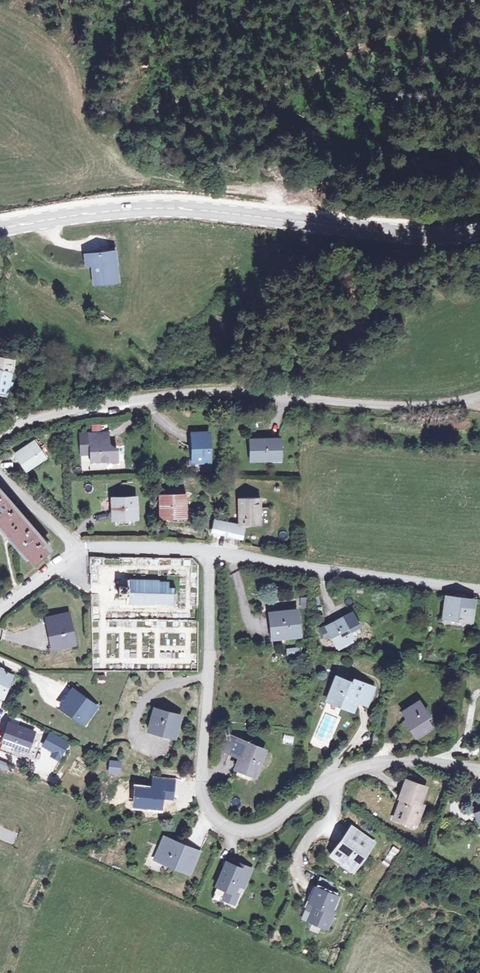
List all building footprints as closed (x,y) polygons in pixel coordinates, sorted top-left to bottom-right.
[(116,282),(113,251),(84,255),(85,266),(91,265),(92,275),(101,274),(102,283),(116,282)] [(101,274),(92,275),(93,284),(102,283),(101,274)] [(13,361),(0,358),(0,395),(4,396),(13,361)] [(89,455),(89,463),(105,462),(105,463),(116,463),(115,449),(106,449),(105,433),(87,434),(78,435),(80,455),(89,455)] [(191,461),(209,461),(208,433),(190,433),(191,461)] [(249,459),(281,458),(280,437),(249,438),(249,459)] [(16,454),(25,467),(43,453),(32,440),(16,454)] [(0,524),(33,564),(50,551),(46,545),(48,543),(42,535),(40,537),(37,535),(39,534),(34,528),(32,530),(10,503),(12,502),(6,496),(5,497),(0,490),(0,524)] [(160,495),(160,513),(182,514),(182,504),(186,504),(186,501),(182,500),(182,495),(160,495)] [(238,497),(239,523),(243,523),(261,523),(260,497),(238,497)] [(110,499),(111,520),(136,520),(135,498),(110,499)] [(241,536),(242,533),(243,523),(239,523),(224,520),(215,519),(213,527),(213,531),(241,536)] [(128,598),(127,603),(157,605),(157,603),(175,604),(176,589),(167,589),(167,583),(157,583),(158,581),(126,580),(125,586),(120,586),(120,591),(120,597),(128,598)] [(471,619),(473,598),(449,595),(446,616),(471,619)] [(275,637),(301,635),(299,611),(273,612),(275,637)] [(352,612),(342,618),(351,634),(361,628),(352,612)] [(55,633),(58,646),(76,642),(71,613),(48,618),(51,634),(55,633)] [(329,636),(337,651),(355,641),(351,634),(342,618),(325,627),(329,636)] [(329,636),(325,627),(319,629),(324,639),(329,636)] [(301,648),(286,647),(286,655),(300,657),(301,648)] [(0,666),(0,697),(11,677),(1,672),(3,668),(0,666)] [(354,713),(358,703),(365,685),(355,681),(353,684),(338,678),(329,699),(344,706),(343,708),(354,713)] [(365,685),(358,703),(368,707),(375,690),(365,685)] [(63,705),(84,720),(95,705),(74,690),(63,705)] [(413,731),(418,740),(434,730),(430,722),(432,720),(422,704),(405,714),(415,730),(413,731)] [(82,723),(84,720),(63,705),(61,708),(82,723)] [(156,708),(148,731),(175,739),(182,717),(156,708)] [(26,749),(32,733),(7,724),(0,742),(0,749),(10,753),(13,745),(26,749)] [(68,743),(50,733),(43,746),(53,751),(51,756),(59,761),(68,743)] [(230,756),(232,753),(237,739),(230,736),(224,752),(230,756)] [(237,739),(232,753),(241,757),(237,768),(256,776),(266,752),(247,745),(247,743),(237,739)] [(80,778),(85,764),(74,759),(68,773),(80,778)] [(119,762),(107,761),(106,772),(118,773),(119,762)] [(399,798),(402,799),(406,801),(404,805),(400,804),(393,818),(406,824),(409,819),(416,822),(424,807),(420,805),(427,790),(407,781),(399,798)] [(359,871),(370,854),(365,851),(369,844),(353,833),(344,848),(346,849),(340,859),(359,871)] [(192,874),(196,864),(189,861),(194,848),(185,844),(184,847),(177,844),(178,841),(166,836),(156,858),(192,874)] [(365,851),(370,854),(374,847),(369,844),(365,851)] [(388,867),(398,849),(392,845),(381,863),(388,867)] [(189,861),(196,864),(202,851),(194,848),(189,861)] [(246,870),(228,862),(217,885),(228,890),(225,899),(236,903),(240,894),(237,893),(240,885),(245,887),(249,877),(244,875),(246,870)] [(315,904),(313,910),(316,911),(312,921),(328,928),(335,912),(332,911),(339,897),(317,887),(310,902),(315,904)]
